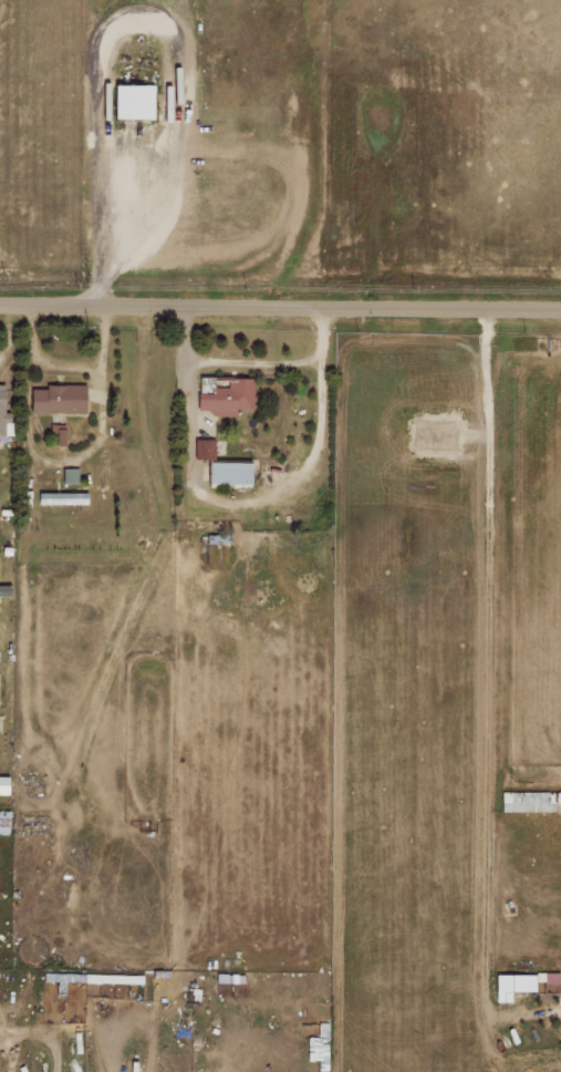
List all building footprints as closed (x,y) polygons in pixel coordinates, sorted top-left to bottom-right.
[(111,118),(152,118),(153,85),(112,84),(111,118)] [(252,378),(228,378),(228,388),(213,387),(213,394),(197,394),(196,410),(209,410),(209,415),(234,416),(235,411),(252,411),(252,378)] [(10,434),(10,412),(3,412),(3,384),(0,384),(0,435),(10,434)] [(85,412),(85,385),(29,386),(30,413),(85,412)] [(51,445),(65,445),(66,424),(52,424),(51,445)] [(194,458),(214,459),(215,439),(195,439),(194,458)] [(248,484),(249,462),(207,461),(206,483),(248,484)] [(77,482),(77,468),(62,469),(63,482),(77,482)] [(88,493),(38,493),(38,504),(88,504),(88,493)] [(0,585),(0,596),(11,595),(11,585),(0,585)] [(8,777),(0,776),(0,794),(8,794),(8,777)] [(8,834),(9,811),(0,810),(0,833),(8,834)] [(558,973),(535,973),(535,982),(558,982),(558,973)] [(494,1002),(510,1002),(509,992),(534,991),(534,974),(494,975),(494,1002)]
